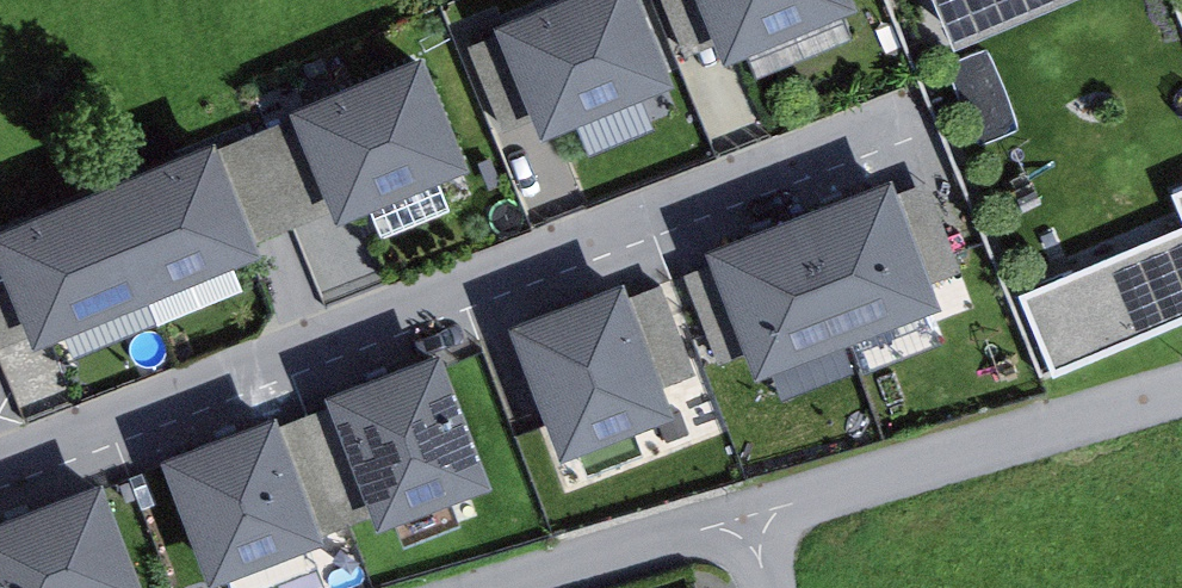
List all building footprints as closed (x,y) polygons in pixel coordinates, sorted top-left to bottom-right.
[(566,129),(700,74),(670,0),(564,0),(521,17),(566,129)] [(749,54),(882,0),(726,0),(749,54)] [(982,38),(1075,0),(966,0),(982,38)] [(315,100),(361,213),(493,159),(447,47),(315,100)] [(121,180),(167,291),(280,245),(234,134),(121,180)] [(731,238),(780,370),(967,300),(918,169),(731,238)] [(9,226),(54,337),(167,291),(121,180),(9,226)] [(1181,325),(1181,230),(1036,292),(1070,372),(1181,325)] [(531,317),(581,450),(697,407),(648,273),(531,317)] [(356,400),(396,508),(402,523),(514,482),(463,345),(350,386),(356,400)] [(356,400),(306,419),(346,526),(396,508),(356,400)] [(184,449),(231,575),(348,532),(346,526),(306,419),(301,406),(184,449)] [(123,476),(0,522),(0,561),(10,587),(165,587),(123,476)]
